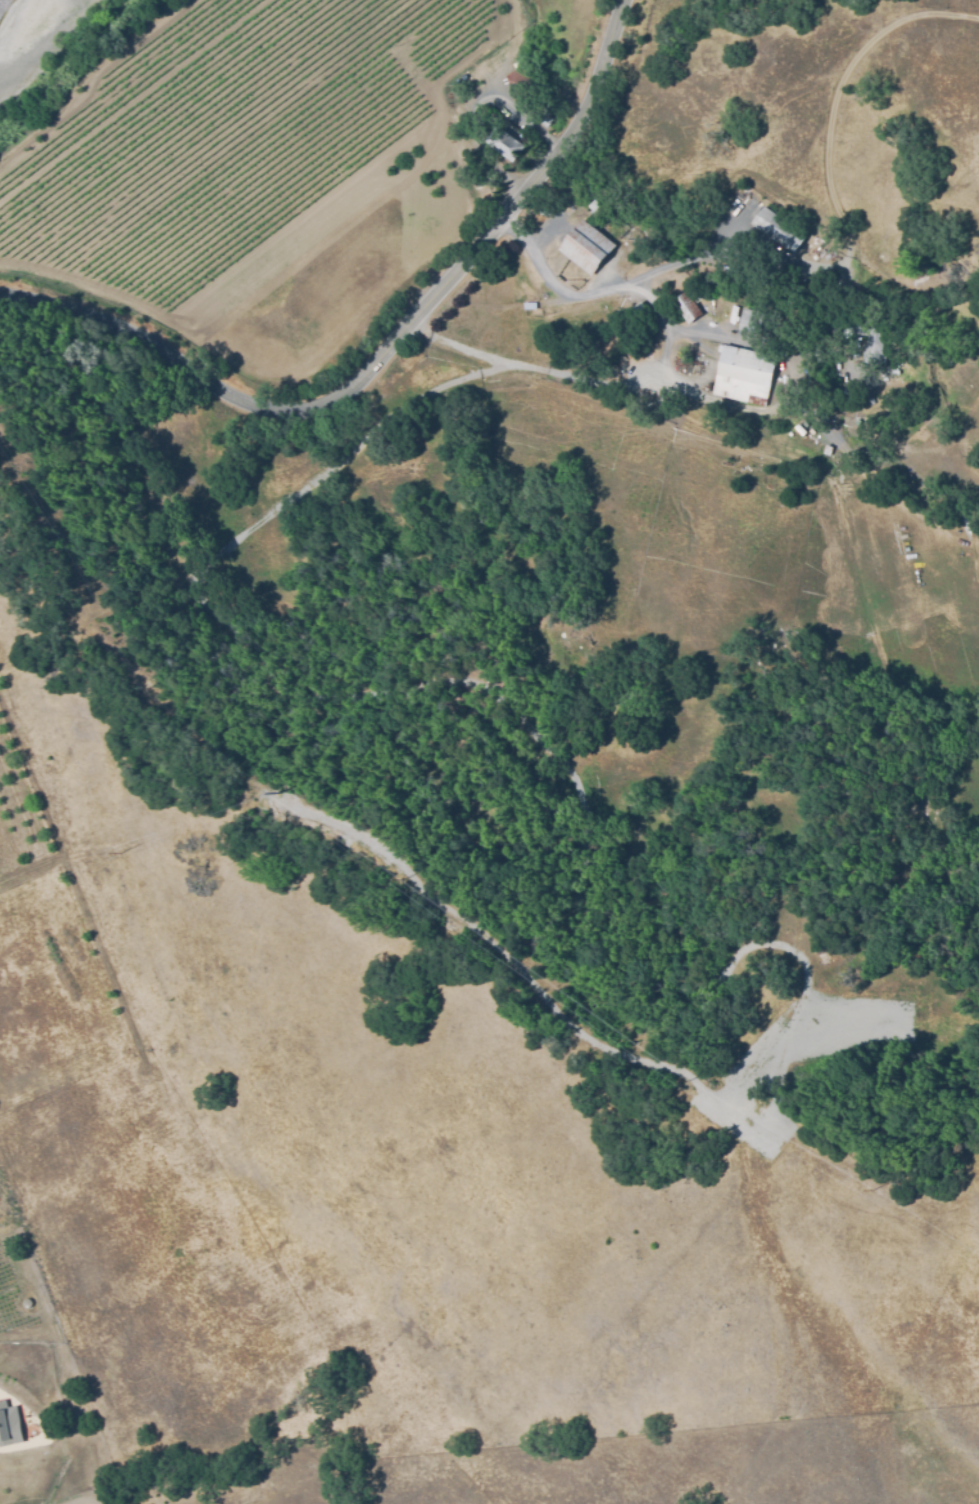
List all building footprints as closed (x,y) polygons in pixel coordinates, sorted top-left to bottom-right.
[(505,75),(526,66),(538,92),(516,102),(505,75)] [(552,119),(546,127),(535,119),(542,110),(552,119)] [(514,162),(484,141),(495,126),(525,146),(514,162)] [(753,214),(750,212),(757,203),(760,206),(753,214)] [(793,252),(752,224),(764,206),(797,229),(796,230),(804,236),(793,252)] [(591,276),(560,250),(584,219),(616,245),(591,276)] [(689,323),(674,303),(688,293),(703,313),(689,323)] [(631,321),(626,313),(642,301),(647,310),(631,321)] [(764,335),(739,329),(744,308),(769,314),(764,335)] [(879,364),(862,363),(863,336),(857,336),(858,320),(882,321),(879,364)] [(764,406),(714,395),(724,345),(775,356),(764,406)] [(830,455),(824,453),(827,445),(833,447),(830,455)] [(28,1307),(27,1307),(26,1307),(25,1307),(25,1306),(24,1306),(23,1305),(23,1304),(23,1303),(22,1302),(23,1302),(23,1301),(23,1300),(24,1299),(25,1299),(25,1298),(26,1298),(27,1298),(28,1298),(29,1299),(30,1299),(30,1300),(31,1300),(31,1301),(31,1302),(31,1303),(31,1304),(31,1305),(30,1305),(30,1306),(29,1306),(28,1307)] [(15,1438),(0,1442),(0,1398),(5,1397),(12,1427),(24,1424),(27,1436),(15,1438)]
